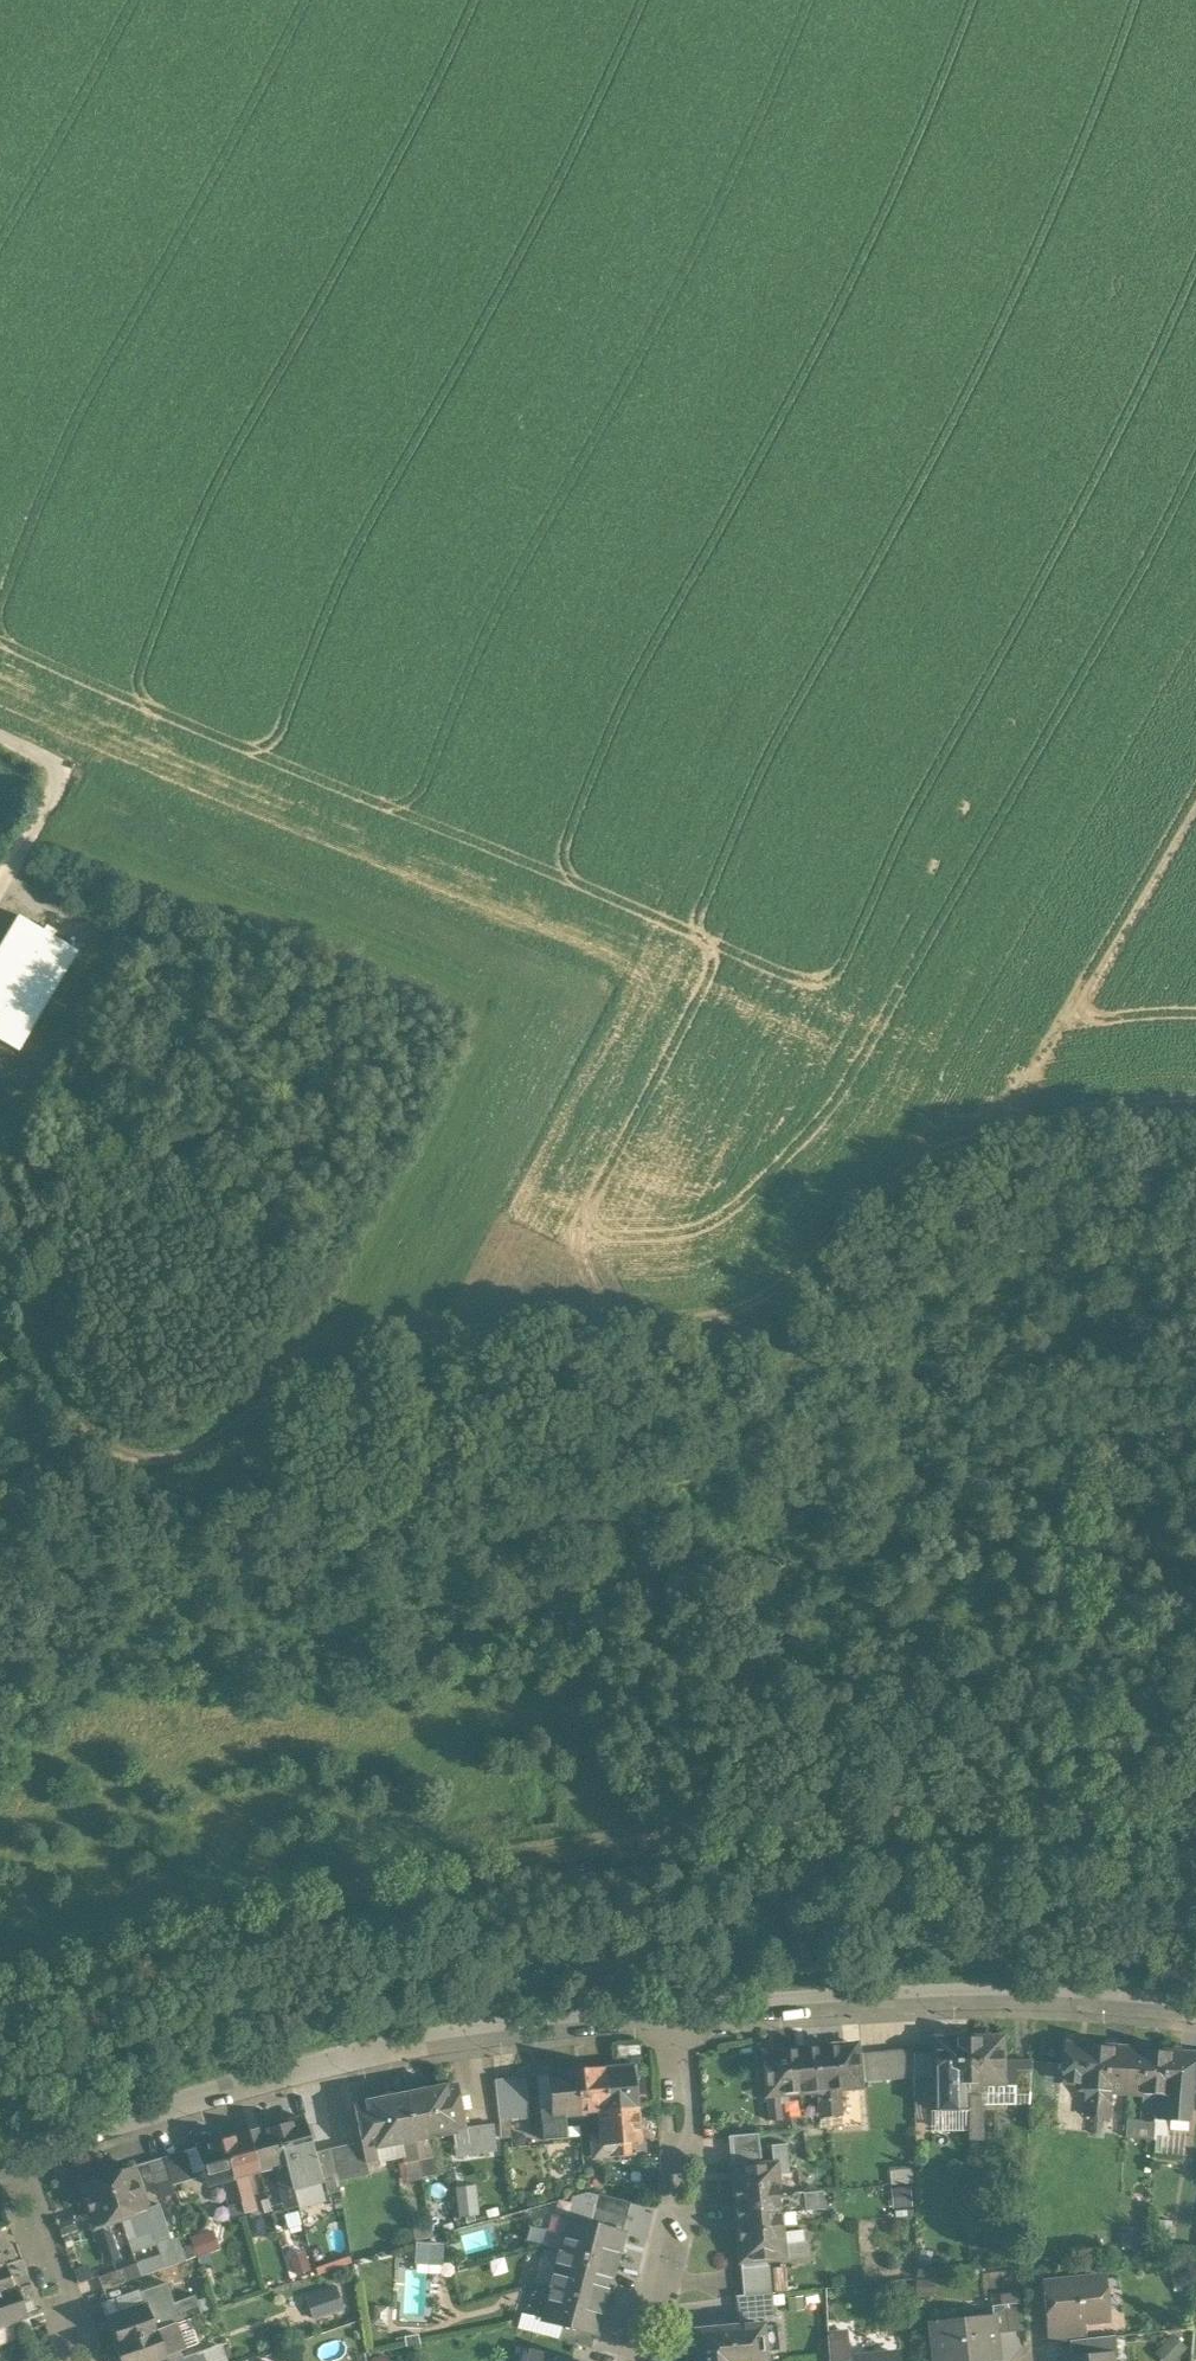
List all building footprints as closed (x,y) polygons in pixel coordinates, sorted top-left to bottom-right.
[(19,1052),(78,952),(18,917),(0,949),(0,1041),(19,1052)] [(967,2039),(934,2039),(934,2054),(935,2082),(935,2085),(968,2085),(967,2039)] [(1002,2062),(1001,2039),(967,2039),(968,2085),(981,2085),(1002,2084),(1002,2062)] [(856,2045),(825,2048),(829,2091),(840,2090),(860,2088),(856,2045)] [(1103,2048),(1069,2045),(1066,2082),(1082,2084),(1081,2090),(1087,2091),(1099,2092),(1103,2048)] [(825,2048),(795,2051),(799,2093),(817,2092),(829,2091),(825,2048)] [(913,2054),(913,2048),(866,2053),(868,2082),(914,2077),(913,2054)] [(1132,2050),(1103,2048),(1099,2092),(1111,2093),(1129,2094),(1132,2050)] [(1161,2052),(1132,2050),(1129,2094),(1145,2095),(1157,2096),(1161,2052)] [(795,2051),(763,2054),(767,2096),(778,2095),(799,2093),(795,2051)] [(1195,2055),(1161,2052),(1157,2096),(1169,2097),(1176,2098),(1176,2091),(1193,2093),(1195,2055)] [(934,2054),(913,2054),(914,2077),(914,2082),(935,2082),(934,2054)] [(1002,2062),(1002,2084),(981,2085),(981,2106),(1015,2105),(1015,2096),(1015,2095),(1015,2062),(1002,2062)] [(1029,2105),(1031,2062),(1015,2062),(1015,2095),(1015,2096),(1015,2105),(1029,2105)] [(621,2069),(604,2071),(604,2068),(603,2068),(607,2111),(599,2112),(600,2118),(618,2116),(618,2110),(636,2108),(633,2080),(635,2078),(635,2071),(630,2066),(622,2067),(621,2069)] [(603,2068),(576,2071),(580,2113),(599,2112),(607,2111),(603,2068)] [(576,2071),(559,2072),(559,2075),(548,2076),(551,2109),(552,2116),(564,2115),(580,2113),(576,2071)] [(538,2122),(543,2121),(542,2110),(551,2109),(548,2076),(534,2077),(538,2122)] [(518,2079),(495,2081),(499,2123),(522,2121),(518,2079)] [(968,2085),(935,2085),(936,2113),(968,2112),(968,2085)] [(981,2106),(981,2085),(968,2085),(968,2112),(981,2112),(981,2106)] [(445,2088),(429,2091),(429,2090),(427,2090),(437,2137),(452,2134),(466,2131),(465,2128),(457,2086),(445,2088)] [(427,2090),(406,2095),(414,2141),(415,2141),(429,2139),(437,2137),(427,2090)] [(840,2090),(829,2091),(831,2118),(842,2117),(840,2090)] [(829,2091),(817,2092),(820,2119),(831,2118),(829,2091)] [(1099,2092),(1087,2091),(1085,2115),(1097,2116),(1099,2092)] [(1111,2093),(1099,2092),(1097,2116),(1109,2117),(1111,2093)] [(406,2095),(383,2099),(392,2146),(400,2144),(414,2141),(406,2095)] [(778,2095),(767,2096),(769,2122),(780,2121),(778,2095)] [(1157,2096),(1145,2095),(1143,2120),(1155,2121),(1157,2096)] [(1169,2097),(1157,2096),(1155,2121),(1167,2122),(1169,2097)] [(382,2100),(366,2103),(366,2104),(354,2106),(361,2143),(363,2152),(376,2149),(392,2146),(383,2099),(382,2099),(382,2100)] [(636,2108),(618,2110),(618,2116),(600,2118),(601,2135),(602,2146),(614,2145),(629,2144),(639,2143),(636,2108)] [(564,2115),(552,2116),(551,2109),(542,2110),(543,2121),(544,2140),(566,2138),(564,2115)] [(982,2141),(981,2112),(968,2112),(969,2141),(982,2141)] [(303,2120),(276,2127),(286,2165),(313,2158),(303,2120)] [(493,2125),(465,2128),(466,2131),(468,2143),(454,2146),(457,2157),(471,2154),(496,2152),(493,2125)] [(276,2127),(262,2131),(261,2130),(250,2133),(260,2172),(274,2168),(286,2165),(276,2127)] [(466,2131),(452,2134),(454,2146),(468,2143),(466,2131)] [(250,2133),(238,2136),(238,2138),(224,2142),(234,2179),(246,2176),(260,2172),(250,2133)] [(758,2134),(728,2137),(731,2168),(756,2166),(760,2159),(758,2134)] [(601,2135),(590,2136),(592,2152),(602,2152),(602,2146),(601,2135)] [(429,2139),(415,2141),(418,2161),(433,2158),(429,2139)] [(414,2141),(400,2144),(403,2163),(418,2161),(415,2141),(414,2141)] [(224,2142),(197,2149),(207,2186),(223,2182),(234,2179),(224,2142)] [(361,2143),(333,2149),(338,2182),(369,2175),(367,2163),(366,2164),(363,2152),(361,2143)] [(629,2144),(614,2145),(615,2157),(630,2156),(629,2144)] [(785,2144),(770,2146),(772,2164),(775,2164),(776,2175),(788,2174),(785,2144)] [(614,2145),(602,2146),(602,2152),(603,2158),(615,2157),(614,2145)] [(338,2182),(333,2149),(317,2154),(328,2195),(340,2192),(338,2182)] [(376,2149),(363,2152),(366,2164),(367,2163),(379,2161),(376,2149)] [(187,2152),(164,2159),(172,2183),(174,2188),(196,2180),(187,2152)] [(313,2158),(286,2165),(292,2189),(320,2182),(313,2158)] [(164,2159),(149,2164),(157,2188),(172,2183),(164,2159)] [(423,2184),(418,2161),(403,2163),(408,2187),(423,2184)] [(756,2166),(731,2168),(734,2201),(777,2197),(777,2196),(778,2196),(776,2175),(775,2164),(772,2164),(756,2166)] [(292,2189),(286,2165),(274,2168),(281,2192),(292,2189)] [(133,2169),(107,2178),(121,2220),(134,2216),(146,2212),(146,2211),(133,2169)] [(246,2176),(234,2179),(241,2204),(253,2201),(246,2176)] [(107,2178),(94,2182),(92,2180),(84,2183),(80,2190),(83,2198),(85,2199),(92,2220),(90,2221),(93,2229),(95,2229),(107,2225),(121,2220),(107,2178)] [(229,2207),(241,2204),(234,2179),(223,2182),(229,2207)] [(320,2182),(292,2189),(298,2210),(325,2202),(320,2182)] [(914,2183),(883,2186),(885,2203),(914,2200),(914,2183)] [(479,2184),(459,2186),(462,2216),(482,2214),(479,2184)] [(778,2196),(777,2196),(777,2197),(778,2208),(802,2206),(801,2194),(778,2196)] [(629,2203),(597,2195),(594,2209),(626,2217),(629,2203)] [(777,2197),(734,2201),(737,2230),(780,2226),(778,2208),(777,2197)] [(241,2204),(229,2207),(232,2220),(244,2217),(241,2204)] [(160,2207),(146,2211),(146,2212),(134,2216),(140,2237),(152,2234),(154,2241),(169,2236),(160,2207)] [(626,2217),(594,2209),(590,2224),(622,2233),(626,2217)] [(429,2216),(416,2218),(421,2241),(434,2238),(429,2216)] [(590,2224),(571,2219),(562,2252),(615,2266),(623,2234),(622,2233),(590,2224)] [(107,2225),(95,2229),(102,2250),(114,2246),(107,2225)] [(780,2226),(737,2230),(740,2262),(783,2258),(781,2246),(780,2226)] [(197,2237),(200,2252),(223,2248),(220,2232),(197,2237)] [(170,2241),(156,2246),(164,2270),(179,2265),(170,2241)] [(804,2244),(781,2246),(783,2258),(806,2256),(804,2244)] [(562,2252),(560,2251),(550,2288),(552,2288),(605,2303),(612,2304),(616,2288),(609,2287),(615,2266),(562,2252)] [(136,2266),(123,2270),(127,2283),(140,2278),(136,2266)] [(0,2268),(0,2296),(13,2292),(5,2267),(2,2268),(0,2268)] [(766,2267),(740,2270),(743,2296),(743,2298),(769,2295),(766,2267)] [(123,2270),(99,2279),(103,2291),(127,2283),(123,2270)] [(1103,2278),(1045,2284),(1047,2307),(1049,2307),(1051,2323),(1052,2323),(1084,2320),(1083,2313),(1106,2310),(1103,2278)] [(312,2305),(315,2316),(347,2311),(342,2283),(298,2291),(300,2307),(312,2305)] [(167,2284),(141,2293),(146,2307),(148,2306),(155,2333),(167,2329),(202,2317),(202,2316),(197,2303),(195,2297),(174,2304),(167,2284)] [(605,2303),(552,2288),(544,2320),(563,2326),(595,2334),(596,2335),(605,2303)] [(0,2296),(0,2326),(25,2317),(16,2291),(13,2292),(0,2296)] [(140,2291),(107,2302),(107,2303),(103,2305),(109,2320),(122,2315),(122,2313),(130,2310),(131,2312),(146,2307),(141,2293),(140,2291)] [(769,2295),(743,2298),(743,2296),(735,2297),(738,2321),(772,2317),(769,2295)] [(210,2299),(197,2303),(202,2316),(214,2312),(210,2299)] [(1019,2303),(1005,2305),(1008,2333),(1022,2331),(1019,2303)] [(1005,2305),(991,2306),(992,2318),(994,2334),(1008,2333),(1005,2305)] [(130,2310),(122,2313),(122,2315),(109,2320),(113,2333),(114,2332),(119,2346),(155,2333),(148,2306),(146,2307),(131,2312),(130,2310)] [(931,2324),(935,2360),(984,2360),(997,2360),(994,2334),(992,2318),(931,2324)] [(1084,2320),(1052,2323),(1054,2343),(1070,2341),(1086,2339),(1084,2320)] [(595,2334),(563,2326),(559,2340),(591,2349),(595,2334)] [(744,2328),(747,2360),(765,2360),(762,2326),(744,2328)] [(696,2332),(699,2360),(747,2360),(744,2328),(696,2332)] [(176,2353),(167,2329),(155,2333),(164,2357),(176,2353)] [(115,2347),(120,2360),(156,2360),(164,2358),(164,2357),(155,2333),(119,2346),(115,2347)] [(1156,2350),(1167,2360),(1171,2360),(1185,2346),(1172,2334),(1156,2350)] [(1086,2339),(1070,2341),(1072,2360),(1109,2357),(1116,2356),(1114,2336),(1086,2339)] [(176,2353),(164,2357),(164,2358),(166,2360),(229,2360),(220,2337),(176,2353)] [(828,2346),(829,2360),(849,2360),(848,2344),(828,2346)] [(531,2350),(528,2360),(558,2360),(559,2358),(531,2350)]
